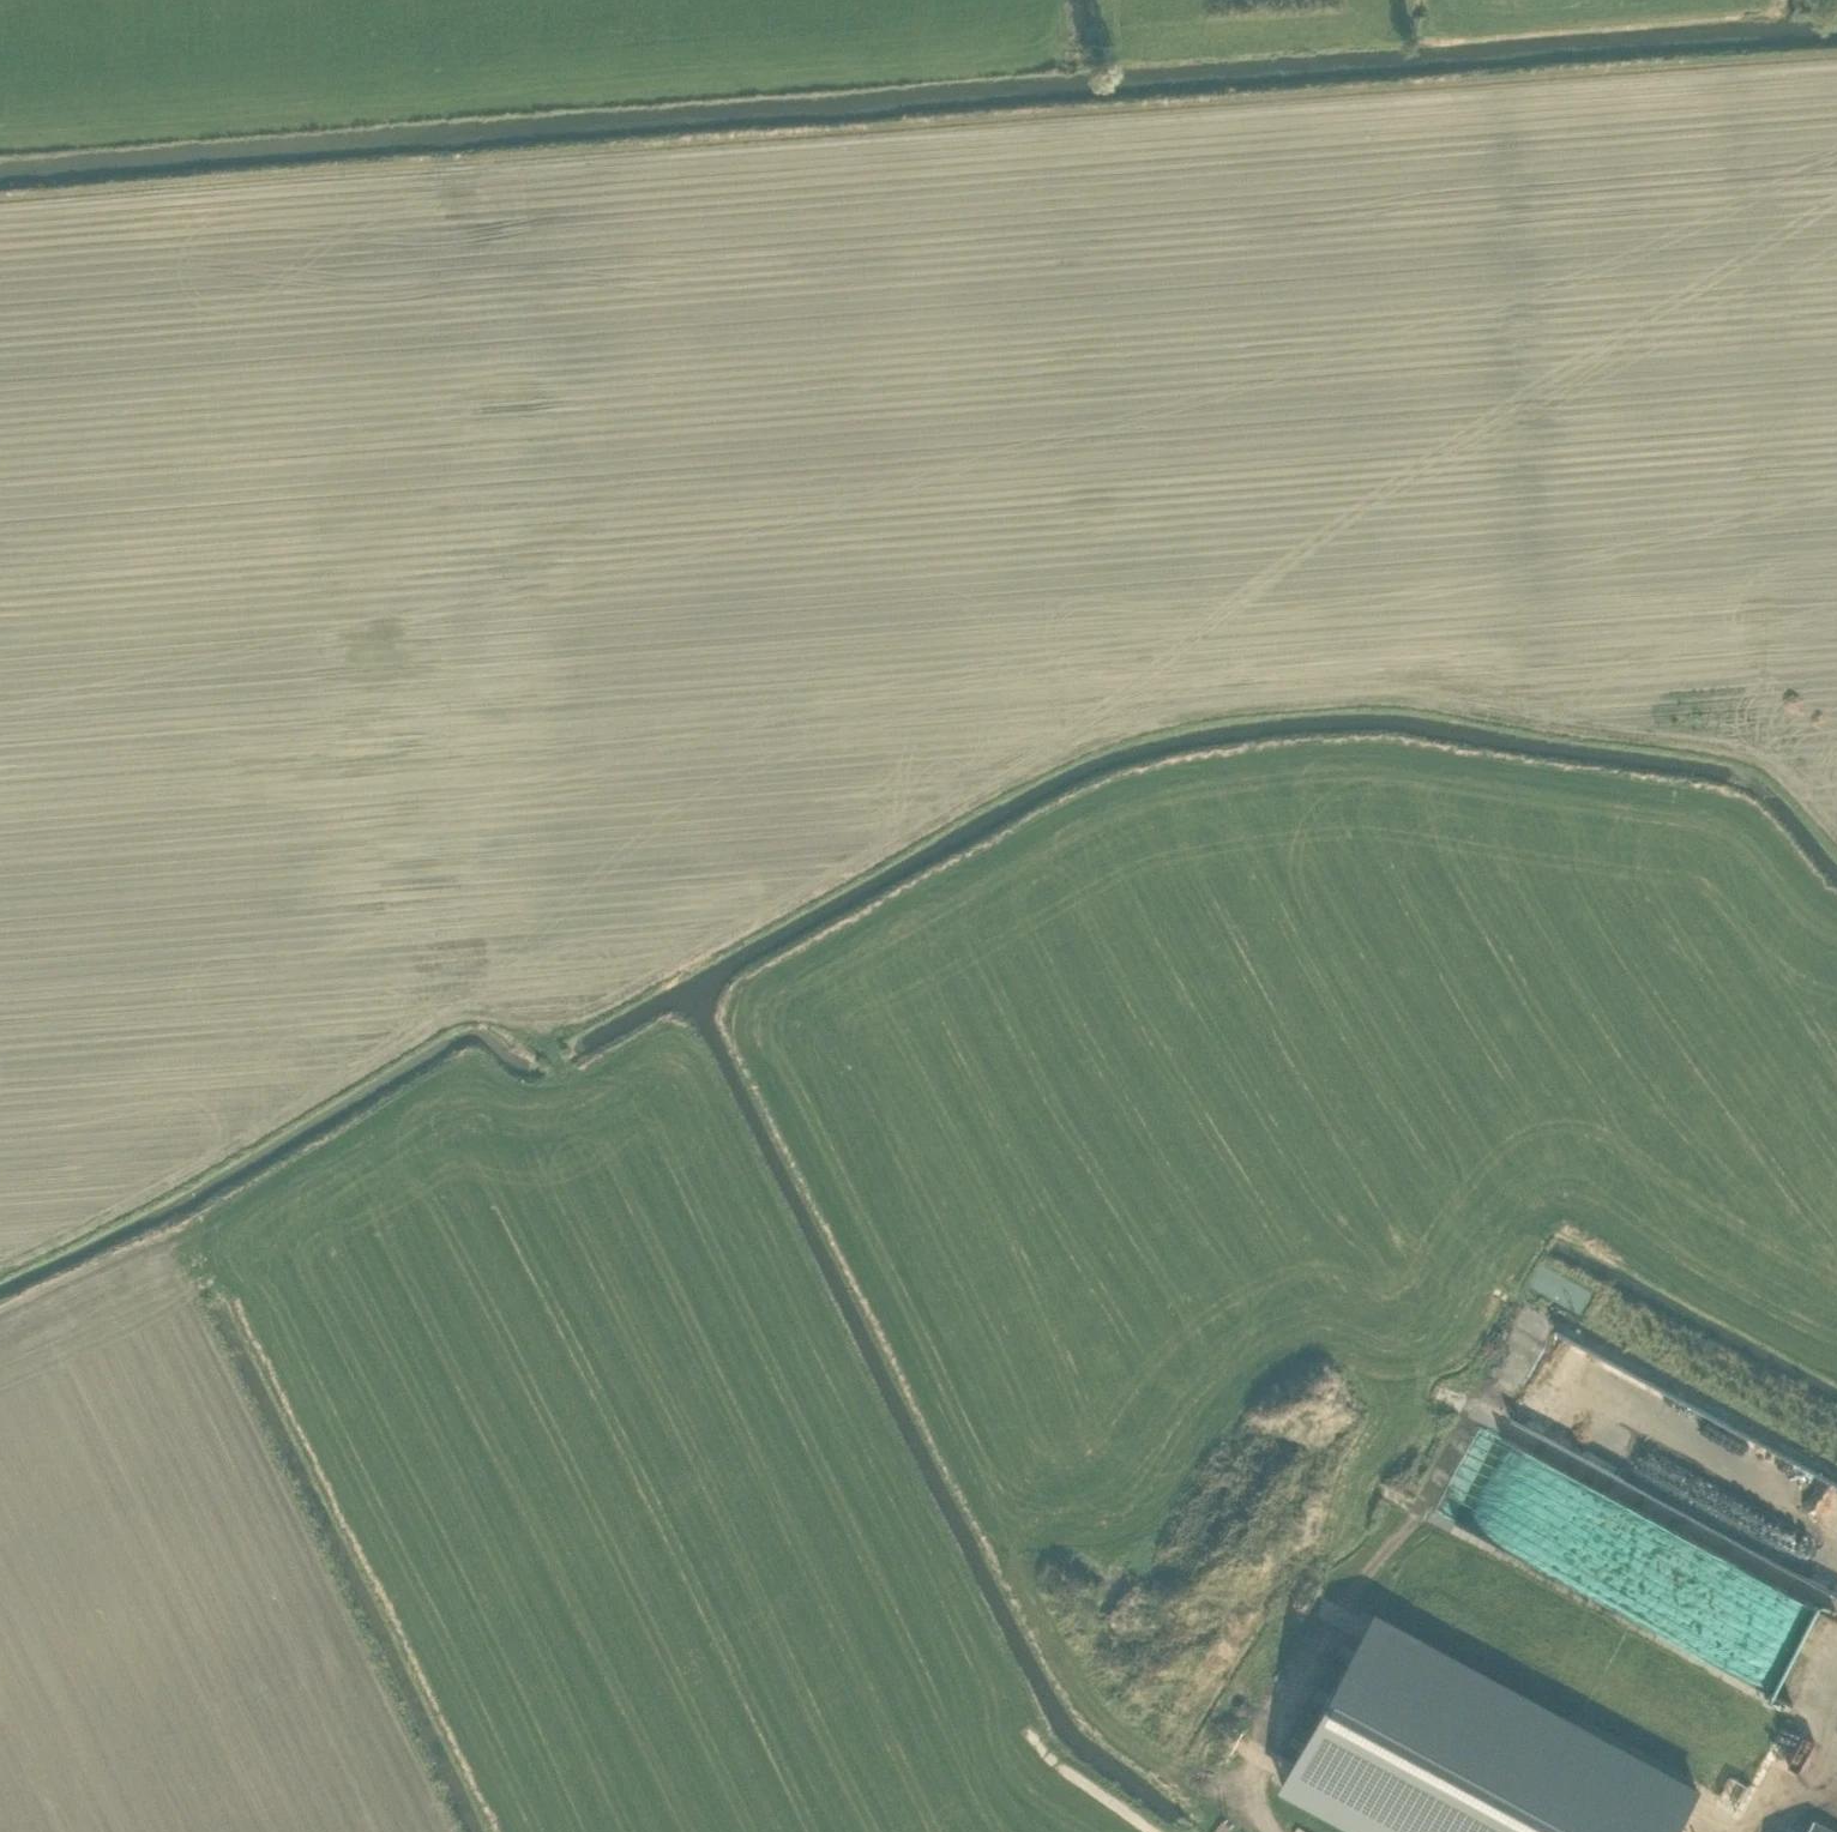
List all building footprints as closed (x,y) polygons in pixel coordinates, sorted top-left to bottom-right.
[(1282,1786),(1368,1831),(1675,1831),(1697,1790),(1373,1616),(1282,1786)] [(1808,1831),(1836,1831),(1836,1830),(1815,1819),(1808,1831)]
